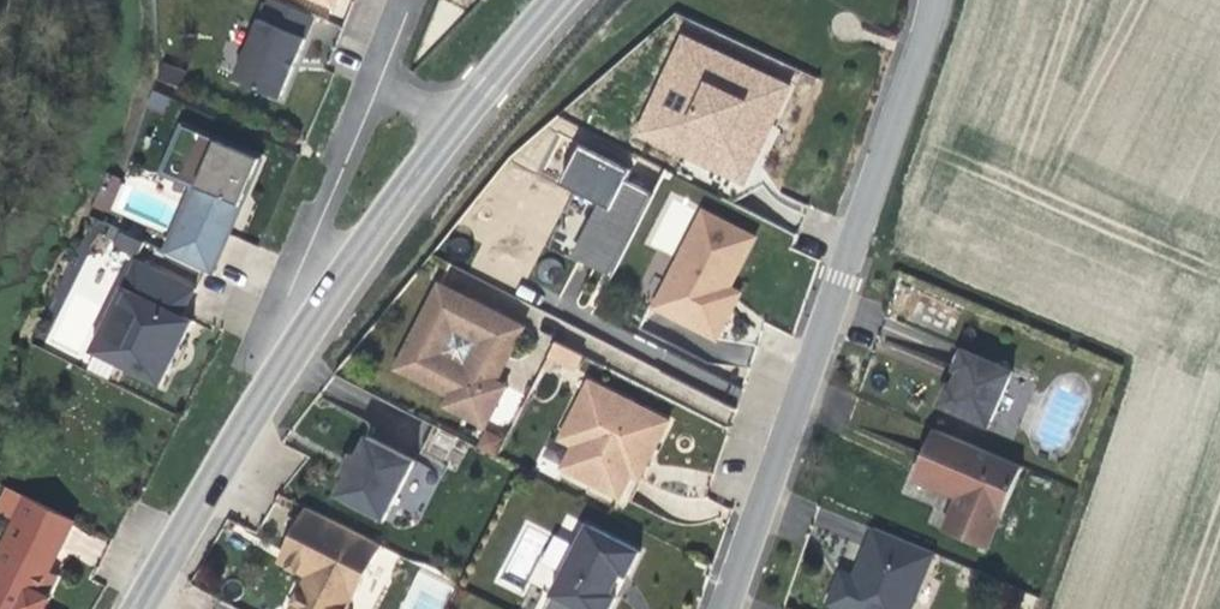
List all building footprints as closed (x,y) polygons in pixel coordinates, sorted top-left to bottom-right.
[(316,16),(278,0),(270,0),(236,80),(282,99),(295,68),(316,16)] [(335,8),(338,0),(316,0),(335,8)] [(676,75),(692,40),(686,37),(669,72),(676,75)] [(760,131),(763,124),(771,128),(790,86),(692,40),(676,75),(669,72),(640,134),(745,183),(764,142),(757,139),(760,131)] [(157,80),(180,85),(184,67),(161,62),(157,80)] [(261,159),(184,127),(165,174),(199,188),(173,255),(214,275),(237,219),(261,159)] [(620,263),(656,194),(627,179),(632,169),(582,145),(562,184),(607,208),(591,239),(606,247),(598,262),(609,268),(613,260),(620,263)] [(103,178),(98,206),(110,209),(116,181),(103,178)] [(730,288),(755,237),(703,211),(655,308),(717,339),(731,311),(721,306),(730,288)] [(145,242),(123,232),(117,245),(139,255),(145,242)] [(598,262),(606,247),(591,239),(583,253),(590,257),(598,262)] [(89,352),(157,385),(170,359),(189,319),(181,315),(194,288),(135,259),(89,352)] [(616,272),(620,263),(613,260),(609,268),(616,272)] [(496,382),(523,328),(436,284),(392,369),(444,396),(439,407),(485,430),(507,387),(496,382)] [(731,311),(740,293),(730,288),(721,306),(731,311)] [(584,357),(559,344),(553,355),(579,368),(584,357)] [(989,427),(1014,371),(963,349),(954,370),(959,372),(953,385),(948,384),(939,405),(989,427)] [(649,462),(670,421),(590,381),(560,440),(574,447),(563,469),(620,498),(632,476),(640,458),(649,462)] [(433,426),(421,454),(457,470),(469,442),(433,426)] [(1002,516),(1023,466),(934,429),(921,460),(913,479),(957,497),(943,531),(988,550),(1002,516)] [(385,521),(416,462),(367,437),(357,456),(352,453),(341,473),(347,476),(337,495),(385,521)] [(563,469),(574,447),(560,440),(549,462),(563,469)] [(644,472),(649,462),(640,458),(632,476),(640,480),(644,472)] [(58,576),(49,572),(74,521),(5,488),(0,499),(0,514),(11,519),(0,543),(0,608),(42,608),(58,576)] [(379,545),(307,508),(284,551),(280,559),(277,564),(307,579),(292,608),(295,608),(346,608),(379,545)] [(641,551),(588,524),(552,595),(578,608),(612,608),(618,596),(613,593),(617,586),(623,575),(628,577),(641,551)] [(934,552),(874,527),(854,577),(851,584),(839,578),(827,605),(837,608),(910,608),(934,552)] [(851,584),(854,577),(847,574),(841,571),(839,578),(851,584)]
